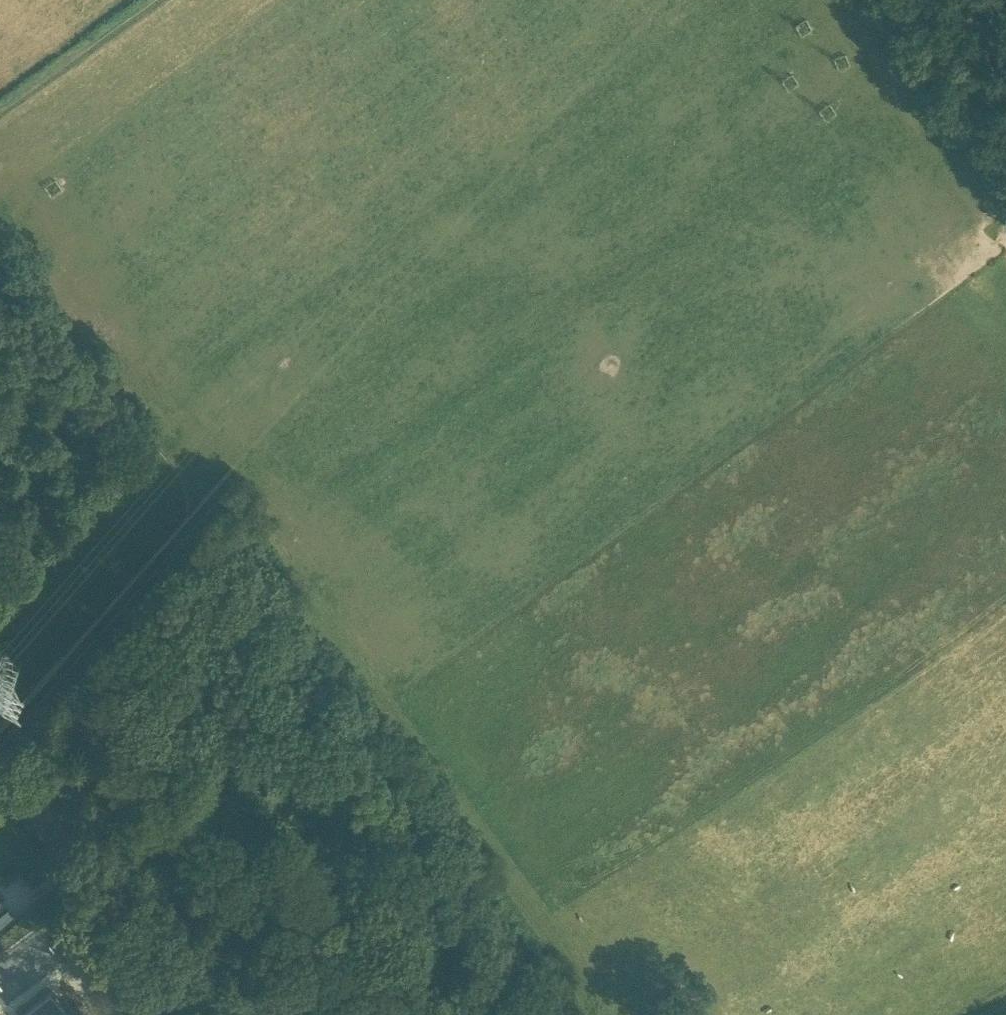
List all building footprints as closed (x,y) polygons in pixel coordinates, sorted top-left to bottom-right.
[(51,991),(21,1014),(70,1014),(51,991)]
